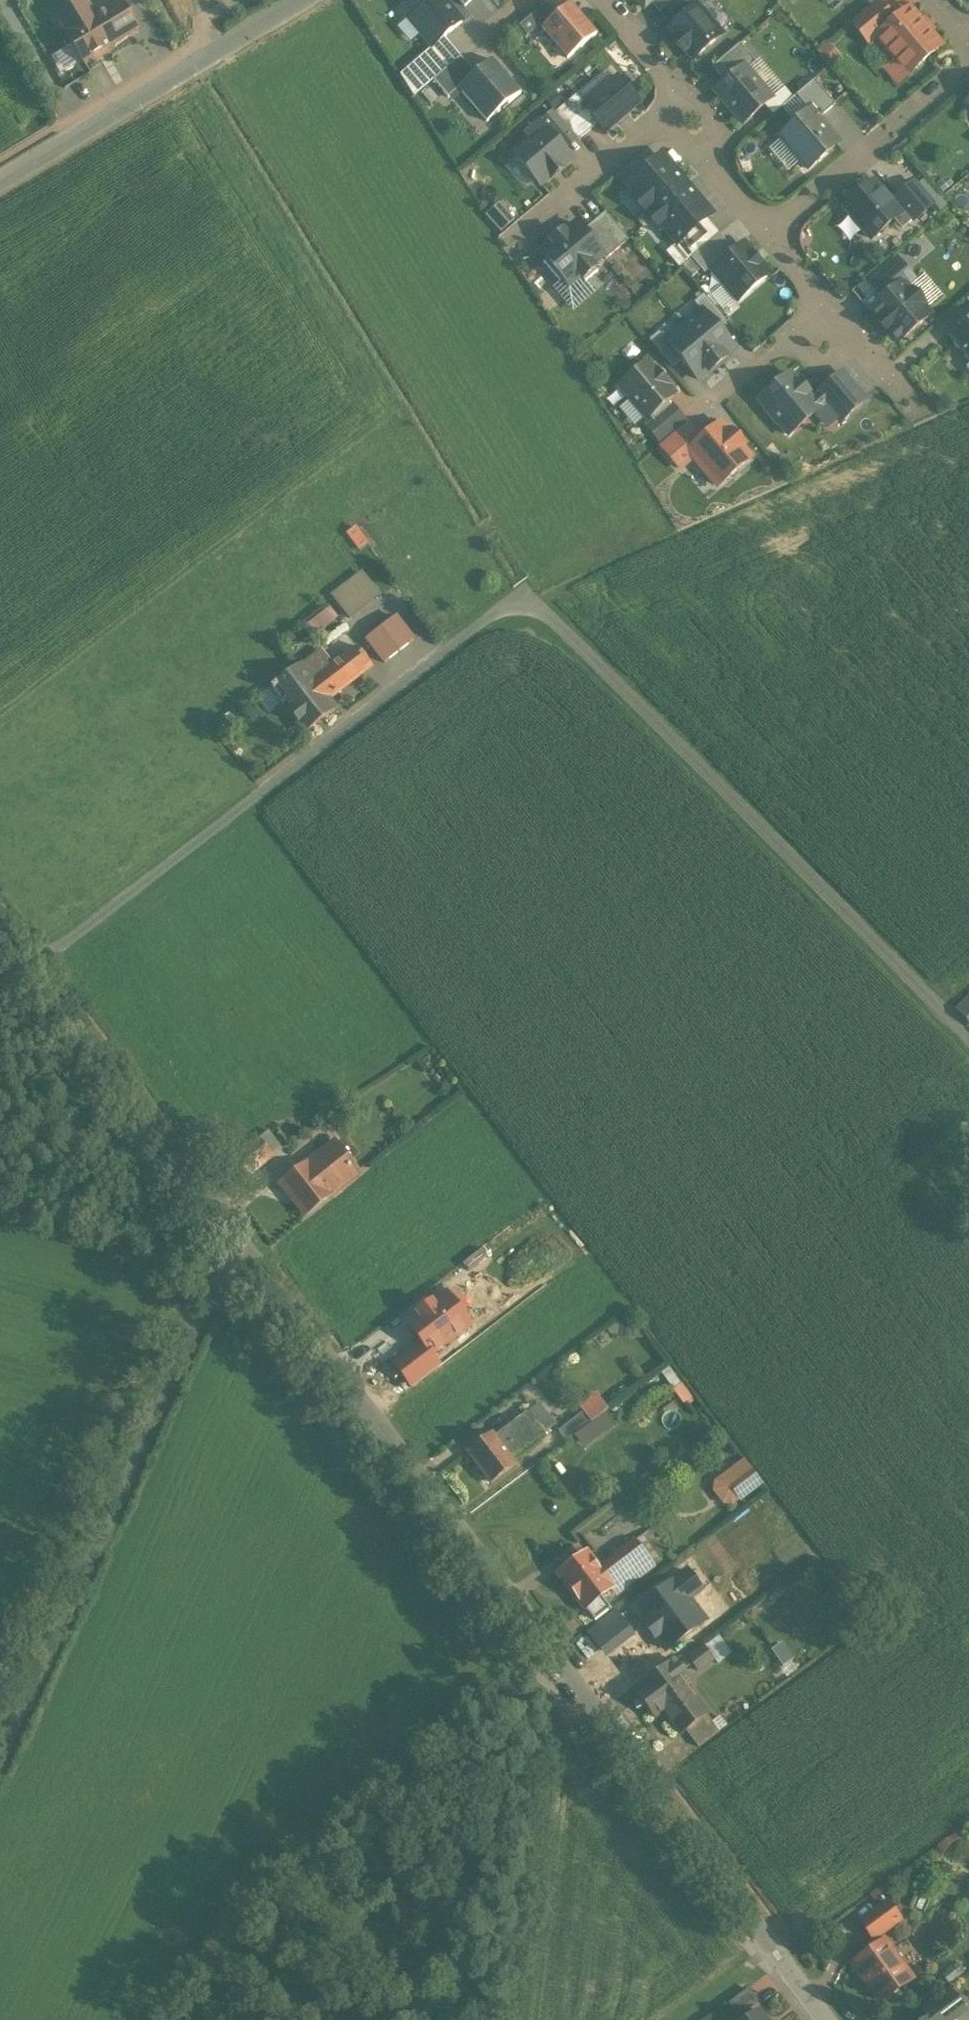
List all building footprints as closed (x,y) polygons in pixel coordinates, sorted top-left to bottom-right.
[(408,19),(433,48),(444,38),(462,23),(442,0),(430,0),(408,19)] [(644,9),(650,3),(654,0),(637,0),(644,9)] [(650,3),(658,14),(666,8),(674,0),(654,0),(650,3)] [(706,0),(674,0),(666,8),(678,22),(696,7),(697,8),(707,0),(706,0)] [(876,2),(851,24),(869,46),(876,40),(876,39),(894,24),(876,2)] [(547,4),(519,27),(526,35),(553,13),(547,4)] [(570,4),(541,29),(567,59),(596,35),(570,4)] [(120,5),(91,23),(81,7),(58,21),(84,63),(136,31),(120,5)] [(697,8),(696,7),(678,22),(669,30),(676,39),(673,42),(683,53),(686,51),(693,59),(721,36),(697,8)] [(894,24),(876,39),(876,40),(907,76),(940,47),(909,10),(894,24)] [(433,48),(428,52),(445,71),(460,58),(444,38),(433,48)] [(739,45),(712,68),(725,83),(744,67),(747,71),(755,63),(739,45)] [(428,52),(416,62),(433,81),(445,71),(428,52)] [(458,90),(458,89),(475,75),(460,58),(445,71),(433,81),(448,98),(449,98),(458,90)] [(747,71),(771,100),(784,89),(760,59),(755,63),(747,71)] [(475,75),(458,89),(458,90),(462,94),(487,123),(521,94),(492,60),(475,75)] [(416,62),(413,65),(429,84),(433,81),(416,62)] [(429,84),(413,65),(401,75),(415,97),(429,84)] [(747,71),(744,67),(725,83),(715,92),(743,125),(764,106),(771,100),(747,71)] [(577,98),(585,106),(616,80),(608,71),(577,98)] [(638,103),(617,79),(616,80),(585,106),(583,107),(598,124),(604,132),(638,103)] [(835,106),(814,81),(796,96),(809,112),(810,111),(818,120),(835,106)] [(784,89),(771,100),(764,106),(773,116),(793,99),(784,89)] [(462,94),(458,90),(449,98),(452,101),(462,94)] [(598,124),(583,107),(585,106),(577,98),(575,96),(555,114),(578,141),(598,124)] [(818,120),(810,111),(809,112),(779,137),(782,140),(800,162),(808,170),(837,146),(821,127),(822,126),(818,120)] [(523,134),(530,142),(544,129),(546,128),(539,120),(523,134)] [(570,158),(544,129),(530,142),(514,155),(539,184),(549,176),(550,178),(561,168),(560,167),(570,158)] [(788,172),(800,162),(782,140),(770,150),(788,172)] [(661,156),(627,186),(638,198),(635,201),(643,210),(646,213),(681,183),(673,172),(674,171),(661,156)] [(683,182),(674,171),(673,172),(681,183),(683,182)] [(917,187),(933,206),(938,213),(946,206),(925,181),(917,187)] [(694,195),(683,182),(681,183),(693,196),(694,195)] [(681,183),(646,213),(649,216),(649,217),(657,226),(660,224),(677,244),(706,219),(711,215),(694,195),(693,196),(681,183)] [(894,199),(898,204),(913,221),(913,222),(933,206),(917,187),(913,183),(894,199)] [(873,184),(844,208),(871,240),(893,221),(900,215),(893,208),(873,184)] [(893,208),(900,215),(893,221),(901,230),(913,221),(898,204),(893,208)] [(628,241),(605,213),(583,232),(603,256),(602,257),(605,260),(628,241)] [(666,254),(678,268),(691,258),(695,254),(688,246),(696,240),(703,248),(719,234),(706,219),(677,244),(666,254)] [(583,232),(576,224),(564,234),(562,236),(563,237),(556,243),(555,242),(553,244),(541,254),(546,260),(543,263),(560,282),(563,280),(568,286),(580,276),(592,266),(602,257),(603,256),(583,232)] [(562,231),(550,241),(553,244),(555,242),(556,243),(563,237),(562,236),(564,234),(562,231)] [(715,262),(709,267),(712,271),(734,252),(719,234),(703,248),(715,262)] [(703,248),(696,240),(688,246),(695,254),(703,248)] [(769,276),(743,245),(734,252),(712,271),(723,284),(738,301),(769,276)] [(695,254),(691,258),(703,272),(709,267),(715,262),(703,248),(695,254)] [(896,260),(869,283),(883,299),(902,283),(906,287),(914,280),(900,264),(896,260)] [(597,272),(592,266),(580,276),(585,282),(597,272)] [(563,280),(560,282),(553,289),(572,312),(594,294),(585,282),(580,276),(568,286),(563,280)] [(908,290),(911,294),(913,292),(923,303),(921,305),(925,310),(942,296),(924,276),(908,290)] [(906,287),(902,283),(883,299),(870,310),(879,321),(877,323),(887,334),(889,332),(898,343),(930,316),(925,310),(921,305),(923,303),(913,292),(911,294),(908,290),(906,287)] [(721,316),(738,301),(723,284),(706,298),(721,316)] [(706,298),(703,295),(693,303),(701,312),(702,311),(717,330),(727,322),(721,316),(706,298)] [(717,330),(702,311),(701,312),(684,327),(717,366),(722,362),(721,360),(734,349),(717,330)] [(958,324),(960,327),(968,320),(968,319),(967,316),(958,324)] [(960,327),(948,338),(968,363),(968,320),(960,327)] [(717,366),(684,327),(667,341),(666,342),(681,360),(698,380),(707,372),(711,369),(712,371),(717,366)] [(667,341),(659,332),(649,340),(672,368),(681,360),(666,342),(667,341)] [(655,373),(647,364),(620,387),(647,418),(649,417),(667,402),(674,396),(666,387),(668,385),(656,372),(655,373)] [(841,374),(817,395),(818,396),(825,404),(840,422),(865,401),(841,374)] [(790,375),(759,401),(767,411),(766,412),(776,424),(777,423),(788,436),(819,410),(819,409),(825,404),(818,396),(812,401),(807,395),(809,394),(799,382),(797,384),(790,375)] [(667,402),(649,417),(654,423),(648,428),(659,441),(684,420),(667,402)] [(680,468),(693,457),(688,452),(701,441),(686,424),(660,446),(680,468)] [(729,435),(720,424),(701,441),(688,452),(693,457),(695,460),(718,486),(750,459),(740,447),(742,445),(732,433),(729,435)] [(705,497),(718,486),(695,460),(683,470),(705,497)] [(368,545),(355,528),(347,533),(360,551),(368,545)] [(361,573),(332,596),(349,618),(378,596),(361,573)] [(395,617),(365,640),(383,664),(413,641),(395,617)] [(354,647),(309,682),(299,668),(271,689),(304,732),(333,710),(326,701),(370,667),(354,647)] [(961,1007),(968,1016),(968,999),(961,1007)] [(257,1139),(233,1158),(247,1177),(272,1157),(257,1139)] [(333,1143),(307,1163),(332,1194),(357,1174),(333,1143)] [(307,1163),(281,1184),(305,1215),(332,1194),(307,1163)] [(432,1304),(431,1302),(417,1313),(419,1315),(407,1324),(422,1344),(430,1355),(431,1354),(470,1325),(458,1309),(463,1306),(451,1291),(447,1294),(446,1294),(432,1304)] [(431,1354),(430,1355),(422,1344),(394,1366),(411,1388),(440,1366),(431,1354)] [(526,1412),(494,1436),(506,1452),(519,1442),(538,1428),(526,1412)] [(582,1412),(557,1430),(566,1442),(591,1423),(582,1412)] [(538,1428),(519,1442),(526,1450),(544,1437),(538,1428)] [(492,1433),(466,1453),(490,1484),(515,1465),(506,1452),(494,1436),(492,1433)] [(760,1482),(744,1461),(727,1473),(733,1481),(729,1484),(740,1498),(760,1482)] [(733,1481),(727,1473),(714,1483),(713,1492),(722,1503),(732,1505),(740,1498),(729,1484),(733,1481)] [(649,1535),(635,1544),(650,1566),(664,1556),(649,1535)] [(632,1541),(612,1557),(615,1562),(599,1573),(611,1590),(616,1596),(652,1569),(650,1566),(635,1544),(632,1541)] [(585,1554),(558,1574),(585,1610),(601,1598),(611,1590),(599,1573),(585,1554)] [(601,1598),(585,1610),(594,1621),(609,1609),(601,1598)] [(704,1648),(688,1660),(697,1672),(713,1660),(704,1648)] [(673,1660),(643,1682),(644,1685),(634,1692),(654,1719),(664,1712),(681,1735),(685,1731),(706,1715),(680,1681),(686,1677),(673,1660)] [(719,1733),(706,1715),(685,1731),(698,1748),(719,1733)] [(887,1904),(860,1923),(872,1939),(898,1919),(887,1904)] [(883,1942),(853,1964),(880,2002),(911,1980),(883,1942)] [(732,1999),(740,2012),(761,1998),(753,1985),(732,1999)] [(921,2009),(928,2018),(935,2013),(940,2019),(950,2019),(964,2010),(948,1989),(921,2009)] [(756,2010),(742,2019),(763,2019),(756,2010)]
